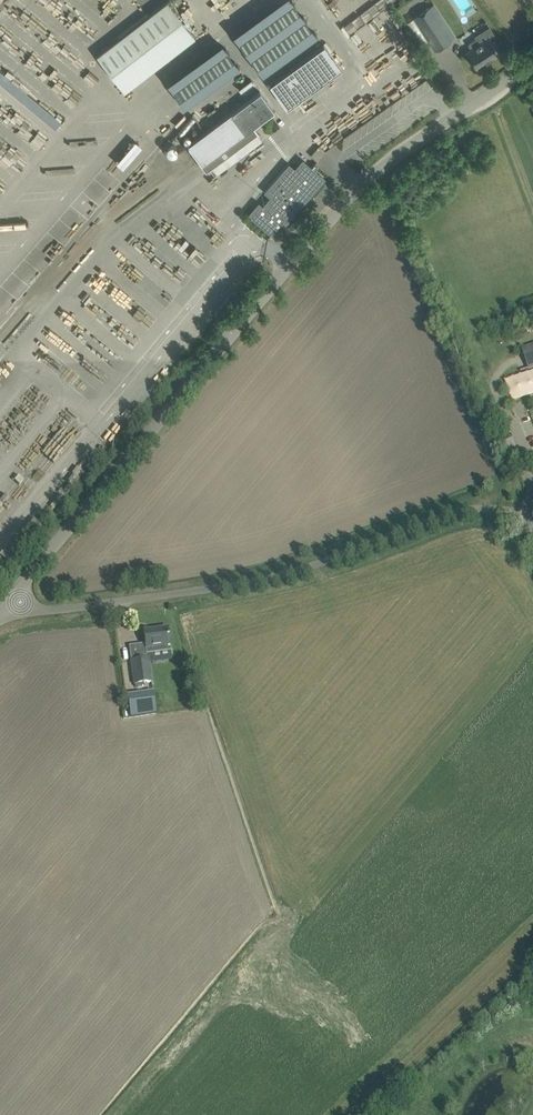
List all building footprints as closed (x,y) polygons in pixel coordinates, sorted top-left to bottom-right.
[(124,89),(195,33),(169,0),(168,0),(98,55),(124,89)] [(208,14),(215,10),(209,0),(200,0),(208,14)] [(428,41),(446,29),(431,6),(413,17),(428,41)] [(360,29),(371,21),(367,16),(356,24),(360,29)] [(466,52),(477,68),(500,54),(497,49),(498,48),(494,41),(492,42),(489,37),(480,43),(477,39),(468,44),(471,49),(466,52)] [(287,107),(341,68),(324,44),(270,84),(287,107)] [(248,99),(261,91),(254,79),(240,88),(248,99)] [(217,173),(262,139),(253,126),(274,110),(260,91),(231,113),(189,145),(202,163),(207,160),(217,173)] [(387,110),(346,135),(350,140),(357,139),(361,144),(350,150),(368,147),(369,151),(375,150),(399,135),(397,126),(391,127),(390,118),(392,117),(387,110)] [(311,168),(303,160),(290,175),(284,169),(264,192),(271,197),(263,207),(261,205),(258,209),(255,207),(249,214),(274,236),(280,230),(282,232),(286,227),(284,225),(324,179),(316,171),(317,170),(316,170),(313,173),(310,171),(315,165),(315,164),(311,168)] [(521,348),(529,368),(532,367),(532,344),(521,348)] [(145,631),(144,631),(147,653),(170,650),(167,628),(158,629),(158,630),(145,632),(145,631)] [(148,659),(132,661),(135,684),(135,688),(145,687),(144,683),(151,682),(148,659)] [(153,691),(128,695),(131,718),(156,714),(153,691)]
